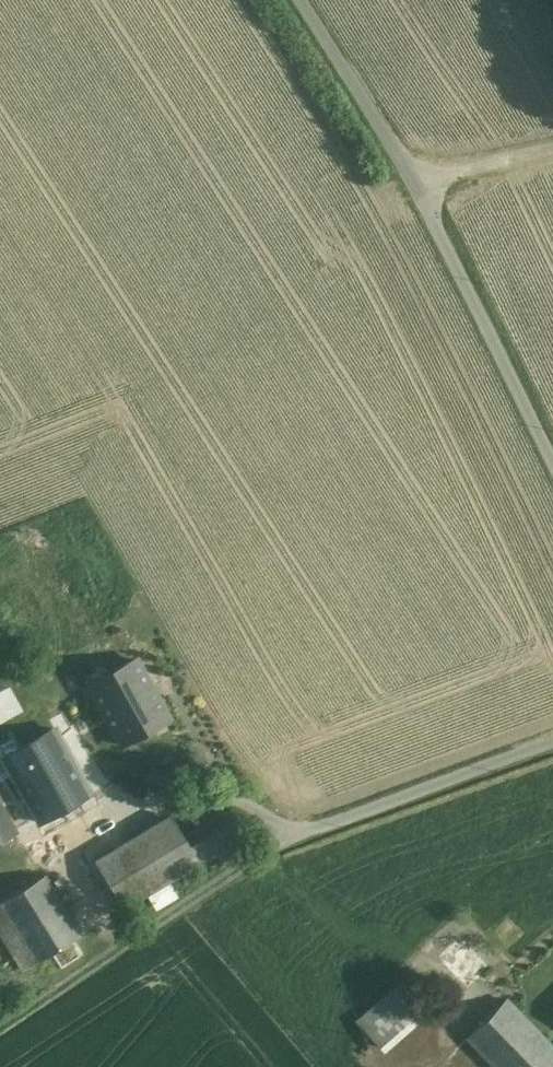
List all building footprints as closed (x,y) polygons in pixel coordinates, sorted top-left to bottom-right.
[(137,659),(89,686),(122,745),(170,718),(137,659)] [(54,731),(5,758),(11,768),(21,785),(40,820),(89,793),(54,731)] [(21,785),(11,768),(0,773),(0,798),(21,785)] [(17,834),(0,804),(0,844),(17,834)] [(246,837),(228,808),(179,839),(190,858),(196,855),(200,863),(201,865),(246,837)] [(167,818),(95,860),(123,909),(200,863),(196,855),(190,858),(179,839),(167,818)] [(0,904),(0,932),(23,970),(81,935),(45,876),(0,904)] [(405,979),(356,1022),(380,1048),(429,1005),(405,979)] [(467,1037),(496,1066),(552,1066),(552,1049),(505,1000),(467,1037)]
